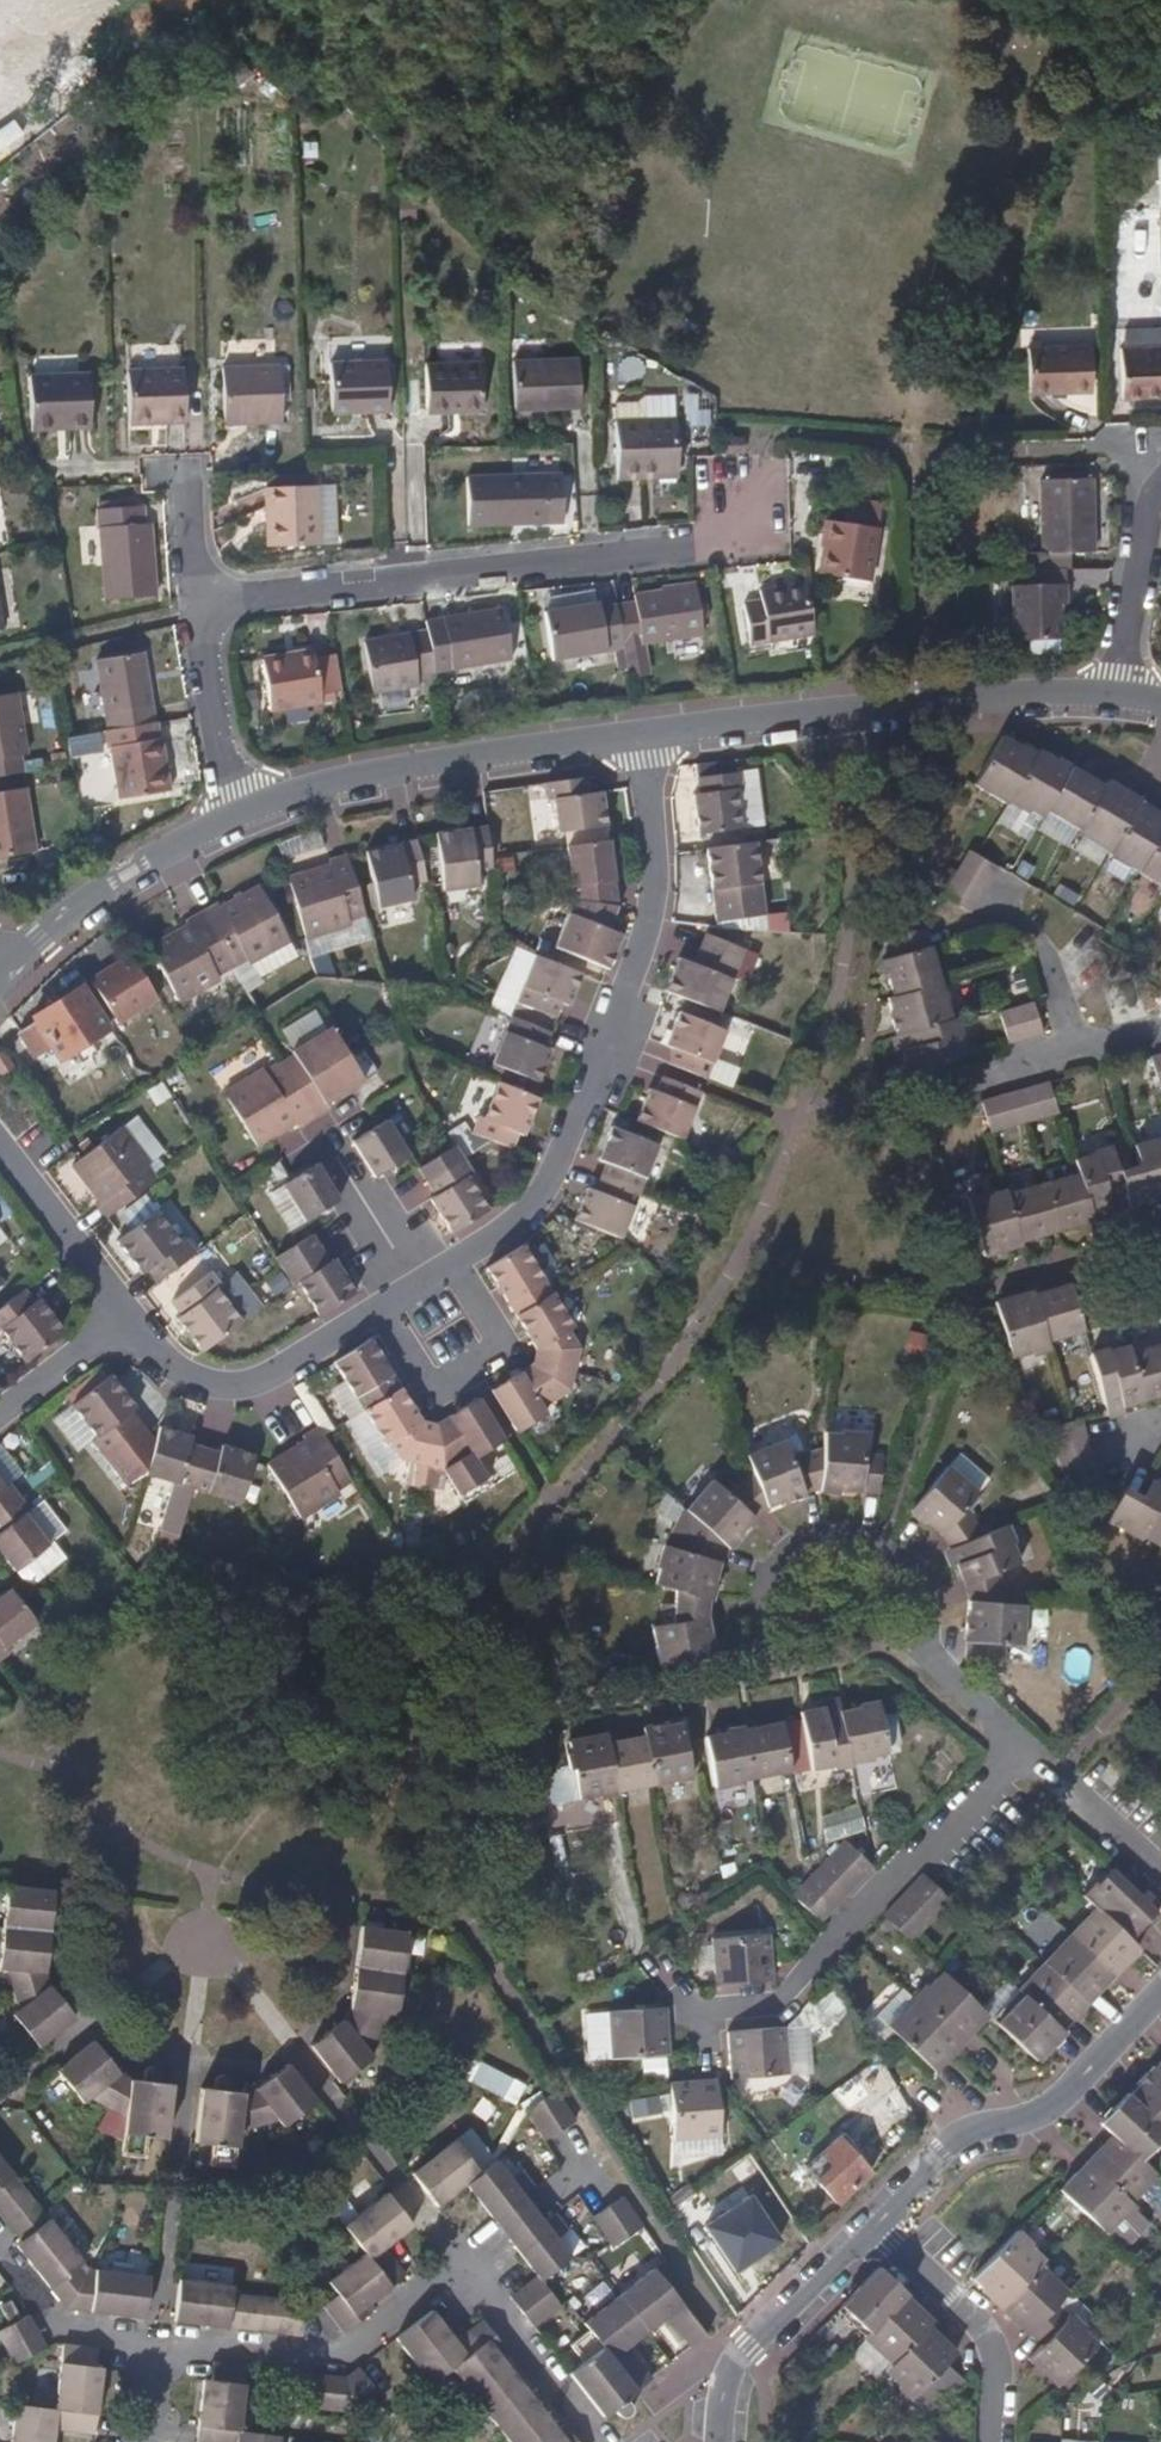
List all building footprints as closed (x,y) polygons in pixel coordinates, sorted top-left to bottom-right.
[(1089,389),(1088,344),(1026,345),(1027,392),(1089,389)] [(1117,350),(1119,400),(1148,399),(1148,393),(1160,393),(1160,348),(1117,350)] [(579,410),(576,359),(509,363),(512,413),(579,410)] [(478,406),(476,360),(422,361),(424,408),(478,406)] [(385,411),(384,361),(326,363),(328,406),(352,405),(353,412),(385,411)] [(278,421),(276,364),(218,365),(219,415),(242,413),(243,423),(278,421)] [(84,419),(81,369),(21,372),(23,429),(55,428),(54,420),(84,419)] [(178,424),(177,372),(120,374),(122,426),(143,426),(142,420),(159,419),(159,425),(178,424)] [(353,412),(352,405),(328,406),(329,413),(353,412)] [(243,423),(242,413),(219,415),(219,424),(243,423)] [(84,427),(84,419),(54,420),(55,428),(84,427)] [(676,474),(674,423),(610,426),(613,485),(647,483),(647,476),(676,474)] [(1098,547),(1095,473),(1043,475),(1045,549),(1038,550),(1039,567),(1075,565),(1075,549),(1098,547)] [(677,481),(676,474),(647,476),(647,483),(677,481)] [(545,522),(545,475),(464,477),(465,524),(545,522)] [(316,547),(314,487),(262,488),(264,549),(316,547)] [(146,558),(143,523),(134,524),(138,559),(146,558)] [(149,596),(146,558),(138,559),(134,524),(94,527),(100,601),(149,596)] [(867,585),(874,533),(822,527),(815,578),(867,585)] [(1066,636),(1065,602),(1070,602),(1069,579),(1015,582),(1017,638),(1066,636)] [(812,637),(803,584),(757,592),(759,602),(742,606),(750,648),(812,637)] [(702,635),(693,585),(631,595),(632,603),(614,607),(618,636),(620,648),(621,652),(625,669),(626,678),(643,675),(639,646),(702,635)] [(594,604),(591,591),(558,596),(560,610),(594,604)] [(560,610),(558,596),(542,599),(544,613),(560,610)] [(618,636),(614,607),(613,602),(594,604),(604,651),(620,648),(618,636)] [(604,651),(594,604),(560,610),(544,613),(542,613),(551,661),(604,651)] [(506,660),(497,610),(439,620),(444,649),(447,670),(506,660)] [(444,649),(439,620),(422,623),(424,632),(427,653),(444,649)] [(430,672),(427,653),(424,632),(360,643),(368,694),(412,685),(411,675),(430,672)] [(151,705),(141,651),(92,660),(101,715),(151,705)] [(625,669),(621,652),(613,653),(615,670),(625,669)] [(315,704),(307,654),(255,662),(263,713),(315,704)] [(15,693),(0,696),(0,760),(25,756),(15,693)] [(96,731),(63,738),(67,757),(100,750),(96,731)] [(1003,798),(1029,753),(1000,735),(970,781),(1002,801),(1003,798)] [(168,792),(158,740),(108,749),(117,802),(168,792)] [(1042,808),(1069,764),(1056,755),(1054,759),(1034,747),(1030,753),(1029,753),(1003,798),(1022,810),(1023,807),(1038,816),(1042,808)] [(1076,827),(1101,784),(1069,764),(1042,808),(1076,827)] [(747,825),(741,787),(747,786),(744,768),(702,775),(704,791),(698,792),(704,831),(710,831),(747,825)] [(613,824),(608,789),(594,790),(592,774),(591,774),(550,781),(552,796),(559,795),(564,830),(613,824)] [(1109,846),(1139,799),(1138,799),(1105,779),(1101,784),(1076,827),(1109,846)] [(23,790),(0,794),(0,859),(33,853),(23,790)] [(1160,830),(1160,812),(1139,799),(1109,846),(1106,853),(1138,871),(1160,830)] [(497,855),(496,849),(492,825),(440,832),(448,889),(484,884),(482,870),(498,867),(497,855)] [(1138,871),(1160,884),(1160,830),(1138,871)] [(430,880),(421,839),(369,852),(382,907),(418,899),(415,884),(430,880)] [(625,904),(615,839),(572,845),(579,898),(580,898),(622,904),(625,904)] [(770,913),(761,839),(712,846),(722,919),(770,913)] [(995,866),(968,848),(958,863),(987,880),(995,866)] [(370,915),(352,854),(351,854),(333,859),(335,865),(293,878),(311,938),(353,924),(352,920),(370,915)] [(987,880),(958,863),(949,879),(978,895),(987,880)] [(978,895),(949,879),(940,894),(969,911),(978,895)] [(293,942),(262,887),(224,909),(222,904),(206,913),(236,967),(250,959),(255,962),(293,942)] [(613,927),(622,904),(580,898),(579,898),(577,898),(560,945),(614,966),(627,932),(613,927)] [(236,967),(206,913),(191,921),(192,926),(153,947),(184,1002),(225,981),(221,976),(236,967)] [(931,944),(925,926),(887,938),(892,955),(931,944)] [(725,1010),(749,947),(710,932),(709,933),(698,960),(685,955),(671,989),(690,996),(725,1010)] [(941,981),(931,944),(892,955),(882,959),(892,995),(941,981)] [(574,1005),(586,973),(539,954),(522,1001),(560,1016),(566,1002),(574,1005)] [(146,993),(119,955),(104,966),(105,968),(86,981),(113,1017),(146,993)] [(953,1019),(941,981),(892,995),(885,998),(897,1037),(953,1019)] [(108,1033),(81,986),(31,1015),(34,1021),(20,1029),(17,1037),(8,1041),(23,1066),(51,1049),(60,1063),(108,1033)] [(1042,1031),(1032,1000),(1015,1005),(1024,1037),(1042,1031)] [(1024,1037),(1015,1005),(999,1010),(1009,1041),(1024,1037)] [(713,1077),(730,1029),(684,1011),(672,1043),(679,1047),(673,1061),(713,1077)] [(557,1048),(550,1045),(555,1030),(515,1015),(498,1062),(544,1081),(557,1048)] [(965,1055),(953,1019),(897,1037),(908,1073),(965,1055)] [(368,1081),(335,1027),(295,1051),(298,1057),(285,1065),(319,1118),(335,1108),(333,1102),(368,1081)] [(1149,1055),(1158,1088),(1160,1087),(1160,1051),(1149,1055)] [(6,1055),(0,1058),(0,1067),(6,1076),(14,1070),(6,1055)] [(319,1118),(285,1065),(271,1074),(267,1069),(229,1093),(262,1145),(301,1122),(304,1127),(311,1123),(319,1118)] [(688,1137),(707,1091),(667,1074),(661,1089),(655,1087),(642,1119),(688,1137)] [(1056,1113),(1047,1080),(1029,1085),(1039,1118),(1056,1113)] [(529,1134),(543,1097),(538,1095),(503,1081),(489,1117),(484,1115),(477,1132),(499,1141),(518,1148),(524,1132),(529,1134)] [(1039,1118),(1029,1085),(1011,1091),(1021,1123),(1039,1118)] [(1021,1123),(1011,1091),(996,1095),(1005,1127),(1021,1123)] [(1005,1127),(996,1095),(995,1095),(977,1101),(979,1105),(987,1133),(1005,1127)] [(415,1157),(393,1120),(386,1124),(358,1141),(364,1150),(381,1178),(388,1173),(415,1157)] [(645,1190),(662,1145),(636,1134),(617,1127),(604,1158),(611,1161),(606,1175),(645,1190)] [(160,1182),(151,1168),(154,1165),(126,1129),(79,1165),(75,1168),(103,1204),(100,1207),(111,1221),(160,1182)] [(1132,1144),(1138,1165),(1148,1199),(1160,1195),(1160,1135),(1132,1144)] [(433,1183),(469,1160),(460,1146),(425,1168),(433,1183)] [(1127,1205),(1117,1171),(1109,1147),(1076,1157),(1079,1172),(1093,1215),(1127,1205)] [(481,1218),(495,1210),(474,1177),(477,1174),(469,1160),(433,1183),(441,1195),(436,1199),(458,1233),(481,1218)] [(345,1201),(323,1164),(294,1182),(289,1185),(312,1222),(339,1204),(345,1201)] [(1148,1199),(1138,1165),(1117,1171),(1127,1205),(1148,1199)] [(1093,1215),(1079,1172),(1042,1183),(1057,1231),(1095,1220),(1093,1215)] [(627,1238),(645,1190),(606,1175),(600,1189),(593,1187),(580,1219),(592,1224),(627,1238)] [(1057,1231),(1042,1183),(1006,1194),(1020,1242),(1057,1231)] [(1020,1242),(1006,1194),(1003,1188),(966,1199),(982,1255),(1020,1244),(1020,1242)] [(183,1244),(159,1213),(126,1239),(121,1243),(146,1276),(151,1274),(161,1286),(199,1256),(189,1241),(183,1244)] [(291,1273),(326,1251),(316,1235),(281,1257),(291,1273)] [(558,1293),(530,1246),(493,1268),(522,1315),(558,1293)] [(360,1294),(340,1259),(333,1263),(326,1251),(291,1273),(299,1286),(305,1283),(317,1304),(320,1308),(325,1316),(360,1294)] [(244,1323),(220,1291),(224,1288),(214,1275),(175,1305),(185,1317),(181,1321),(205,1353),(244,1323)] [(1083,1332),(1069,1285),(1034,1296),(1048,1344),(1083,1332)] [(1048,1344),(1034,1296),(1033,1291),(995,1304),(996,1310),(1010,1360),(1048,1348),(1048,1344)] [(43,1301),(37,1305),(28,1292),(0,1313),(0,1335),(4,1333),(28,1365),(68,1334),(43,1301)] [(587,1348),(574,1329),(579,1325),(558,1293),(522,1315),(542,1349),(540,1365),(580,1374),(587,1348)] [(408,1389),(394,1367),(377,1341),(342,1364),(371,1412),(408,1389)] [(1133,1355),(1146,1403),(1160,1399),(1160,1346),(1133,1355)] [(1146,1403),(1133,1355),(1129,1347),(1090,1359),(1106,1416),(1146,1403)] [(576,1391),(580,1374),(540,1365),(498,1392),(508,1406),(525,1433),(553,1416),(549,1409),(576,1391)] [(138,1432),(145,1426),(136,1413),(140,1410),(114,1377),(74,1407),(99,1440),(94,1443),(131,1490),(149,1477),(151,1469),(157,1447),(138,1432)] [(439,1446),(442,1426),(428,1420),(408,1389),(371,1412),(392,1444),(398,1442),(409,1461),(435,1467),(439,1446)] [(511,1439),(497,1418),(485,1399),(442,1426),(439,1446),(435,1467),(450,1469),(454,1477),(464,1494),(493,1477),(481,1458),(511,1439)] [(1088,1437),(1084,1422),(1052,1432),(1055,1447),(1088,1437)] [(331,1437),(326,1428),(310,1438),(312,1443),(276,1467),(292,1493),(309,1518),(346,1495),(344,1491),(359,1481),(331,1437)] [(197,1493),(209,1452),(195,1448),(195,1440),(162,1430),(160,1435),(157,1447),(151,1469),(149,1477),(197,1493)] [(880,1478),(882,1458),(864,1455),(865,1436),(842,1433),(841,1437),(826,1435),(825,1450),(820,1490),(820,1494),(836,1496),(837,1492),(878,1496),(880,1478)] [(1093,1455),(1088,1437),(1055,1447),(1061,1465),(1093,1455)] [(820,1490),(825,1450),(790,1459),(783,1443),(746,1457),(753,1475),(766,1508),(797,1497),(812,1492),(820,1490)] [(257,1463),(258,1461),(257,1459),(225,1449),(223,1456),(209,1452),(197,1493),(244,1506),(257,1463)] [(1098,1471),(1093,1455),(1061,1465),(1065,1482),(1098,1471)] [(961,1506),(974,1492),(946,1466),(921,1494),(909,1508),(930,1526),(938,1532),(943,1541),(947,1549),(980,1535),(961,1506)] [(451,1502),(454,1477),(450,1469),(435,1467),(431,1501),(451,1502)] [(1103,1488),(1098,1471),(1065,1482),(1069,1498),(1070,1498),(1103,1488)] [(745,1528),(766,1508),(753,1475),(726,1496),(711,1483),(686,1510),(698,1520),(727,1545),(745,1528)] [(469,1502),(497,1486),(493,1477),(464,1494),(469,1502)] [(12,1486),(7,1490),(0,1480),(0,1516),(22,1499),(12,1486)] [(1160,1548),(1160,1486),(1153,1482),(1143,1501),(1131,1496),(1123,1491),(1105,1521),(1160,1549),(1160,1548)] [(27,1516),(32,1513),(22,1499),(0,1516),(0,1549),(19,1574),(52,1549),(27,1516)] [(714,1572),(717,1563),(722,1554),(727,1545),(698,1520),(682,1552),(679,1553),(661,1547),(655,1571),(658,1572),(653,1587),(674,1593),(705,1603),(709,1604),(713,1588),(710,1586),(714,1572)] [(995,1572),(1016,1562),(1002,1527),(980,1535),(947,1549),(959,1576),(962,1584),(964,1594),(966,1600),(966,1602),(1002,1604),(1000,1593),(995,1572)] [(14,1592),(0,1602),(0,1664),(11,1656),(8,1652),(39,1628),(14,1592)] [(709,1658),(702,1621),(705,1603),(674,1593),(669,1625),(648,1630),(654,1668),(708,1658),(709,1658)] [(1020,1643),(1021,1605),(1002,1604),(966,1602),(965,1647),(965,1660),(1001,1660),(1002,1642),(1020,1643)] [(888,1753),(880,1704),(878,1701),(862,1704),(862,1707),(841,1711),(845,1738),(850,1763),(873,1759),(872,1756),(888,1753)] [(845,1738),(841,1711),(839,1705),(802,1712),(803,1718),(812,1769),(850,1763),(845,1738)] [(691,1777),(685,1740),(681,1722),(644,1729),(645,1735),(654,1784),(691,1777)] [(791,1771),(783,1722),(744,1729),(753,1778),(791,1771)] [(753,1778),(744,1729),(743,1726),(726,1730),(726,1733),(707,1736),(716,1788),(738,1784),(738,1780),(753,1778)] [(617,1791),(608,1742),(606,1734),(568,1741),(572,1763),(579,1797),(617,1791)] [(654,1784),(645,1735),(608,1742),(617,1791),(654,1784)] [(822,1840),(861,1828),(854,1803),(814,1816),(822,1840)] [(873,1866),(861,1855),(845,1840),(834,1853),(852,1871),(861,1880),(873,1866)] [(861,1880),(852,1871),(834,1853),(820,1865),(848,1893),(861,1880)] [(848,1893),(820,1865),(808,1879),(834,1907),(848,1893)] [(1157,1911),(1112,1868),(1097,1883),(1095,1881),(1082,1894),(1097,1908),(1130,1939),(1157,1911)] [(950,1899),(924,1873),(922,1872),(909,1886),(936,1913),(950,1899)] [(834,1907),(808,1879),(793,1894),(821,1921),(834,1907)] [(936,1913),(909,1886),(895,1900),(922,1927),(936,1913)] [(52,1893),(3,1887),(0,1912),(0,1929),(47,1934),(49,1915),(50,1914),(52,1893)] [(922,1927),(895,1900),(882,1914),(885,1917),(910,1940),(922,1927)] [(1130,1939),(1097,1908),(1071,1936),(1112,1974),(1139,1947),(1130,1939)] [(403,1977),(408,1934),(360,1928),(357,1954),(354,1971),(403,1977)] [(47,1934),(0,1929),(0,1973),(1,1973),(7,1994),(45,1982),(43,1971),(44,1959),(47,1934)] [(771,1983),(769,1936),(712,1939),(715,1985),(771,1983)] [(1112,1974),(1071,1936),(1045,1963),(1086,2002),(1112,1974)] [(1086,2002),(1045,1963),(1019,1992),(1023,1995),(1059,2030),(1086,2002)] [(397,2017),(403,1977),(354,1971),(348,2012),(346,2017),(376,2036),(387,2016),(397,2017)] [(988,2015),(943,1972),(926,1988),(924,1986),(912,1997),(915,2000),(960,2043),(988,2015)] [(58,2004),(47,1989),(45,1982),(7,1994),(15,2014),(9,2018),(36,2052),(41,2049),(73,2023),(58,2004)] [(1059,2030),(1023,1995),(996,2023),(1032,2058),(1059,2030)] [(960,2043),(915,2000),(900,2015),(898,2013),(885,2026),(902,2043),(933,2072),(960,2043)] [(669,2055),(666,2009),(608,2012),(611,2057),(669,2055)] [(366,2054),(376,2036),(346,2017),(341,2024),(313,2046),(308,2050),(309,2051),(334,2084),(338,2089),(371,2062),(366,2054)] [(791,2077),(788,2030),(729,2033),(731,2080),(791,2077)] [(118,2077),(115,2073),(91,2045),(59,2070),(55,2074),(82,2107),(89,2102),(107,2113),(123,2079),(118,2077)] [(520,2102),(530,2082),(482,2059),(472,2079),(520,2102)] [(312,2100),(288,2069),(287,2068),(274,2077),(261,2088),(252,2094),(248,2094),(257,2128),(276,2123),(281,2131),(315,2105),(312,2100)] [(1157,2071),(1154,2068),(1138,2086),(1140,2088),(1130,2099),(1160,2129),(1160,2075),(1157,2071)] [(164,2137),(169,2088),(142,2084),(142,2092),(128,2091),(128,2082),(123,2079),(107,2113),(124,2122),(120,2162),(142,2164),(145,2141),(163,2143),(164,2137)] [(720,2139),(716,2081),(671,2084),(675,2142),(720,2139)] [(142,2092),(142,2084),(128,2082),(128,2091),(142,2092)] [(257,2128),(248,2094),(242,2096),(241,2105),(229,2103),(230,2094),(200,2091),(194,2141),(190,2170),(213,2173),(217,2149),(234,2151),(236,2135),(257,2128)] [(576,2121),(558,2092),(542,2102),(559,2131),(576,2121)] [(241,2105),(242,2096),(230,2094),(229,2103),(241,2105)] [(1130,2099),(1104,2126),(1114,2137),(1141,2163),(1160,2141),(1160,2129),(1130,2099)] [(559,2131),(542,2102),(524,2113),(542,2142),(559,2131)] [(1141,2163),(1114,2137),(1088,2164),(1103,2179),(1129,2204),(1155,2177),(1141,2163)] [(812,2175),(845,2145),(841,2140),(807,2170),(812,2175)] [(484,2175),(458,2141),(414,2175),(440,2209),(484,2175)] [(871,2175),(845,2145),(812,2175),(838,2204),(871,2175)] [(0,2162),(0,2193),(15,2181),(0,2162)] [(528,2195),(504,2163),(472,2186),(497,2218),(528,2195)] [(1129,2204),(1103,2179),(1088,2164),(1061,2191),(1088,2218),(1107,2236),(1121,2221),(1124,2223),(1136,2212),(1129,2204)] [(26,2196),(15,2181),(0,2193),(0,2216),(26,2196)] [(694,2221),(727,2271),(777,2239),(744,2189),(694,2221)] [(512,2238),(543,2215),(537,2207),(528,2195),(497,2218),(505,2230),(512,2238)] [(38,2210),(26,2196),(0,2216),(11,2231),(38,2210)] [(385,2251),(412,2230),(388,2198),(386,2196),(344,2231),(364,2257),(390,2290),(395,2297),(411,2286),(385,2251)] [(642,2226),(627,2202),(624,2198),(607,2207),(625,2236),(642,2226)] [(625,2236),(607,2207),(592,2217),(610,2245),(625,2236)] [(21,2245),(48,2224),(38,2210),(11,2231),(21,2245)] [(529,2261),(560,2237),(543,2215),(512,2238),(529,2261)] [(83,2266),(48,2224),(21,2245),(15,2249),(66,2313),(83,2282),(77,2271),(83,2266)] [(546,2281),(587,2249),(570,2229),(560,2237),(529,2261),(546,2281)] [(1040,2269),(1045,2264),(1030,2250),(1031,2247),(1020,2235),(974,2281),(1002,2309),(1040,2269)] [(627,2285),(646,2269),(634,2256),(616,2271),(627,2285)] [(390,2290),(364,2257),(326,2286),(337,2299),(322,2311),(343,2339),(365,2322),(375,2314),(369,2307),(390,2290)] [(1057,2307),(1068,2295),(1040,2269),(1002,2309),(1030,2336),(1057,2307)] [(694,2322),(654,2270),(617,2298),(644,2334),(664,2319),(689,2351),(707,2338),(694,2322)] [(144,2323),(149,2286),(149,2281),(96,2274),(94,2282),(83,2282),(66,2313),(144,2323)] [(871,2338),(907,2301),(878,2274),(843,2311),(871,2338)] [(521,2316),(548,2295),(540,2284),(537,2281),(536,2281),(520,2294),(510,2302),(521,2316)] [(246,2335),(250,2301),(231,2298),(232,2291),(179,2285),(178,2290),(173,2327),(214,2332),(246,2335)] [(533,2331),(559,2310),(548,2295),(521,2316),(533,2331)] [(644,2334),(617,2298),(581,2326),(587,2333),(595,2343),(635,2395),(652,2382),(626,2348),(644,2334)] [(264,2338),(268,2303),(250,2301),(246,2335),(264,2338)] [(895,2368),(930,2331),(934,2327),(907,2301),(871,2338),(867,2342),(895,2368)] [(283,2340),(287,2306),(268,2303),(264,2338),(283,2340)] [(302,2342),(307,2308),(287,2306),(283,2340),(290,2341),(302,2342)] [(1099,2349),(1057,2307),(1030,2336),(1043,2349),(1029,2362),(1059,2390),(1075,2374),(1099,2349)] [(449,2373),(493,2339),(481,2325),(458,2344),(435,2315),(430,2318),(408,2335),(398,2344),(430,2388),(449,2373)] [(34,2317),(15,2329),(32,2357),(51,2345),(34,2317)] [(949,2366),(957,2358),(930,2331),(895,2368),(887,2376),(901,2390),(899,2393),(912,2405),(949,2366)] [(635,2395),(595,2343),(587,2333),(568,2347),(581,2366),(568,2376),(586,2399),(596,2412),(608,2403),(614,2412),(624,2404),(635,2395)] [(514,2379),(500,2361),(506,2356),(493,2339),(449,2373),(476,2409),(514,2379)] [(95,2422),(100,2374),(95,2373),(96,2355),(61,2351),(53,2418),(95,2422)] [(238,2438),(246,2372),(213,2368),(210,2386),(203,2386),(196,2433),(238,2438)] [(358,2419),(383,2399),(368,2380),(363,2372),(348,2384),(358,2419)] [(309,2414),(313,2380),(295,2378),(291,2412),(309,2414)] [(514,2379),(476,2409),(502,2441),(507,2441),(542,2415),(514,2379)] [(327,2416),(331,2382),(313,2380),(309,2414),(327,2416)] [(358,2419),(348,2384),(331,2382),(327,2416),(358,2419)] [(1082,2384),(1082,2414),(1099,2414),(1098,2384),(1082,2384)] [(602,2421),(614,2412),(608,2403),(596,2412),(599,2416),(602,2421)] [(52,2437),(93,2441),(95,2422),(53,2418),(12,2413),(8,2440),(8,2441),(52,2441),(52,2437)] [(563,2429),(558,2433),(542,2415),(507,2441),(573,2441),(563,2429)] [(238,2438),(196,2433),(196,2441),(271,2441),(238,2438)]
